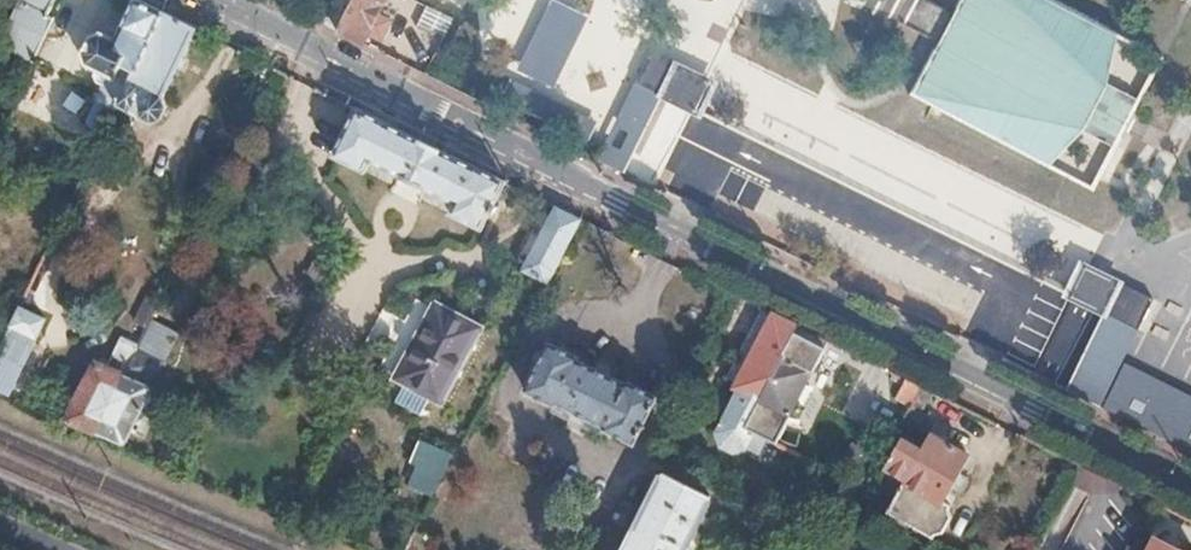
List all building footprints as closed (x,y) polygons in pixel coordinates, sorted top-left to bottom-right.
[(54,20),(47,16),(55,0),(21,0),(0,43),(0,47),(33,63),(54,20)] [(162,13),(137,0),(135,0),(115,40),(102,34),(90,37),(81,56),(85,69),(109,81),(106,87),(102,88),(95,103),(114,112),(116,107),(162,13)] [(352,0),(329,0),(317,23),(336,32),(352,0)] [(336,32),(361,44),(366,33),(379,39),(387,23),(375,16),(382,0),(352,0),(336,32)] [(551,85),(585,15),(553,0),(550,0),(517,68),(551,85)] [(1050,0),(962,0),(911,99),(1095,194),(1163,58),(1050,0)] [(443,36),(451,19),(426,6),(417,24),(443,36)] [(162,99),(196,30),(162,13),(116,107),(129,114),(131,110),(142,115),(140,120),(150,124),(159,123),(166,108),(162,99)] [(634,83),(662,101),(664,102),(682,69),(648,52),(634,83)] [(682,69),(664,102),(702,120),(722,84),(684,66),(682,69)] [(587,143),(596,123),(508,79),(498,99),(587,143)] [(597,161),(606,166),(626,175),(662,101),(634,83),(597,161)] [(283,104),(267,96),(256,117),(273,125),(283,104)] [(110,119),(114,112),(95,103),(87,119),(106,129),(110,119)] [(489,176),(420,142),(356,109),(332,157),(363,172),(368,163),(452,205),(448,215),(480,232),(504,184),(489,176)] [(560,256),(579,220),(567,214),(554,208),(521,273),(544,285),(560,256)] [(1103,318),(1105,314),(1119,285),(1121,281),(1083,262),(1064,299),(1103,318)] [(1109,316),(1069,394),(1101,410),(1155,302),(1119,285),(1105,314),(1109,316)] [(430,399),(438,404),(478,329),(432,305),(393,379),(401,383),(392,399),(421,415),(430,399)] [(41,321),(17,310),(0,346),(0,392),(5,395),(41,321)] [(798,330),(762,313),(728,384),(738,388),(736,394),(741,397),(735,408),(721,439),(723,448),(734,453),(743,449),(754,454),(761,440),(747,433),(755,417),(794,339),(798,330)] [(122,448),(177,333),(150,320),(136,348),(116,339),(102,370),(91,365),(64,421),(122,448)] [(824,354),(828,345),(798,330),(794,339),(824,354)] [(755,417),(747,433),(777,447),(824,354),(794,339),(755,417)] [(607,435),(637,450),(661,402),(631,387),(629,390),(582,367),(584,364),(553,349),(528,397),(558,412),(560,409),(608,433),(607,435)] [(913,408),(923,392),(906,384),(898,402),(913,408)] [(969,460),(933,440),(925,455),(903,444),(887,471),(908,484),(891,517),(933,541),(936,536),(946,535),(953,522),(951,513),(953,509),(943,505),(969,460)] [(451,459),(418,442),(407,463),(440,480),(451,459)] [(667,478),(630,549),(689,549),(714,501),(667,478)]
